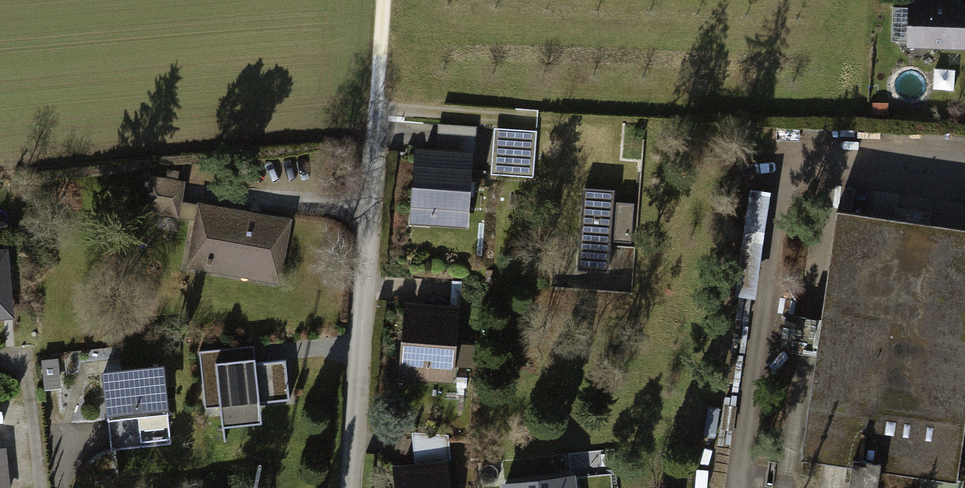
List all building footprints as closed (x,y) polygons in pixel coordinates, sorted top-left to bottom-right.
[(902,50),(963,52),(964,0),(903,0),(902,50)] [(956,89),(956,76),(936,75),(936,88),(956,89)] [(535,131),(492,129),(489,177),(533,179),(535,131)] [(472,151),(415,147),(410,223),(466,227),(472,151)] [(181,271),(276,286),(287,223),(180,206),(185,177),(164,174),(163,179),(144,176),(138,216),(189,224),(181,271)] [(755,292),(774,187),(752,183),(732,288),(755,292)] [(615,190),(576,187),(570,275),(609,277),(615,190)] [(836,206),(801,455),(846,462),(843,485),(865,487),(875,487),(878,467),(957,478),(964,424),(964,224),(836,206)] [(7,255),(0,255),(0,323),(11,322),(7,255)] [(458,302),(403,298),(396,379),(450,383),(452,368),(473,370),(475,344),(455,342),(458,302)] [(281,347),(198,353),(202,407),(284,401),(281,347)] [(162,368),(101,373),(106,437),(167,432),(162,368)] [(394,464),(397,487),(450,487),(447,458),(394,464)] [(498,479),(498,487),(581,487),(579,471),(498,479)]
